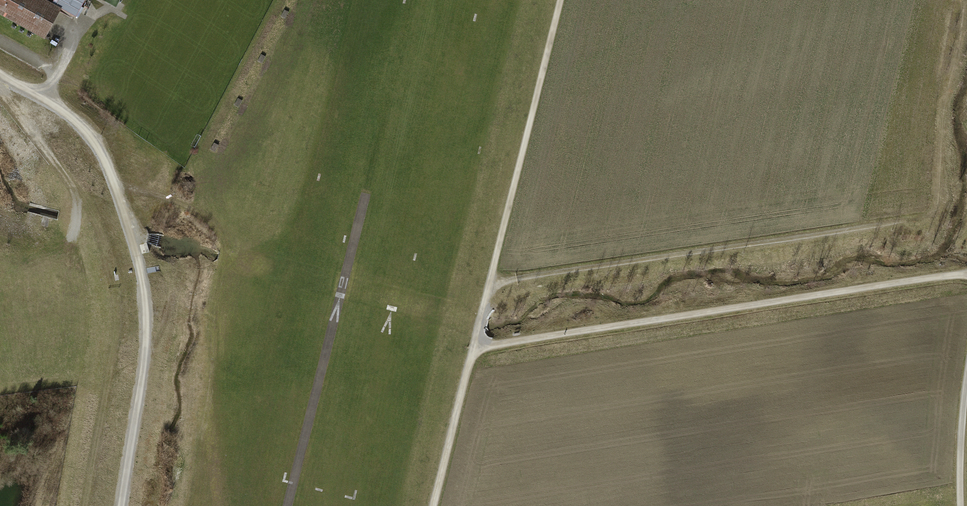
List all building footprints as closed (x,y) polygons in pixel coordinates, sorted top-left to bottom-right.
[(44,36),(59,9),(43,0),(0,0),(0,11),(44,36)] [(52,3),(76,17),(85,0),(54,0),(52,3)]
